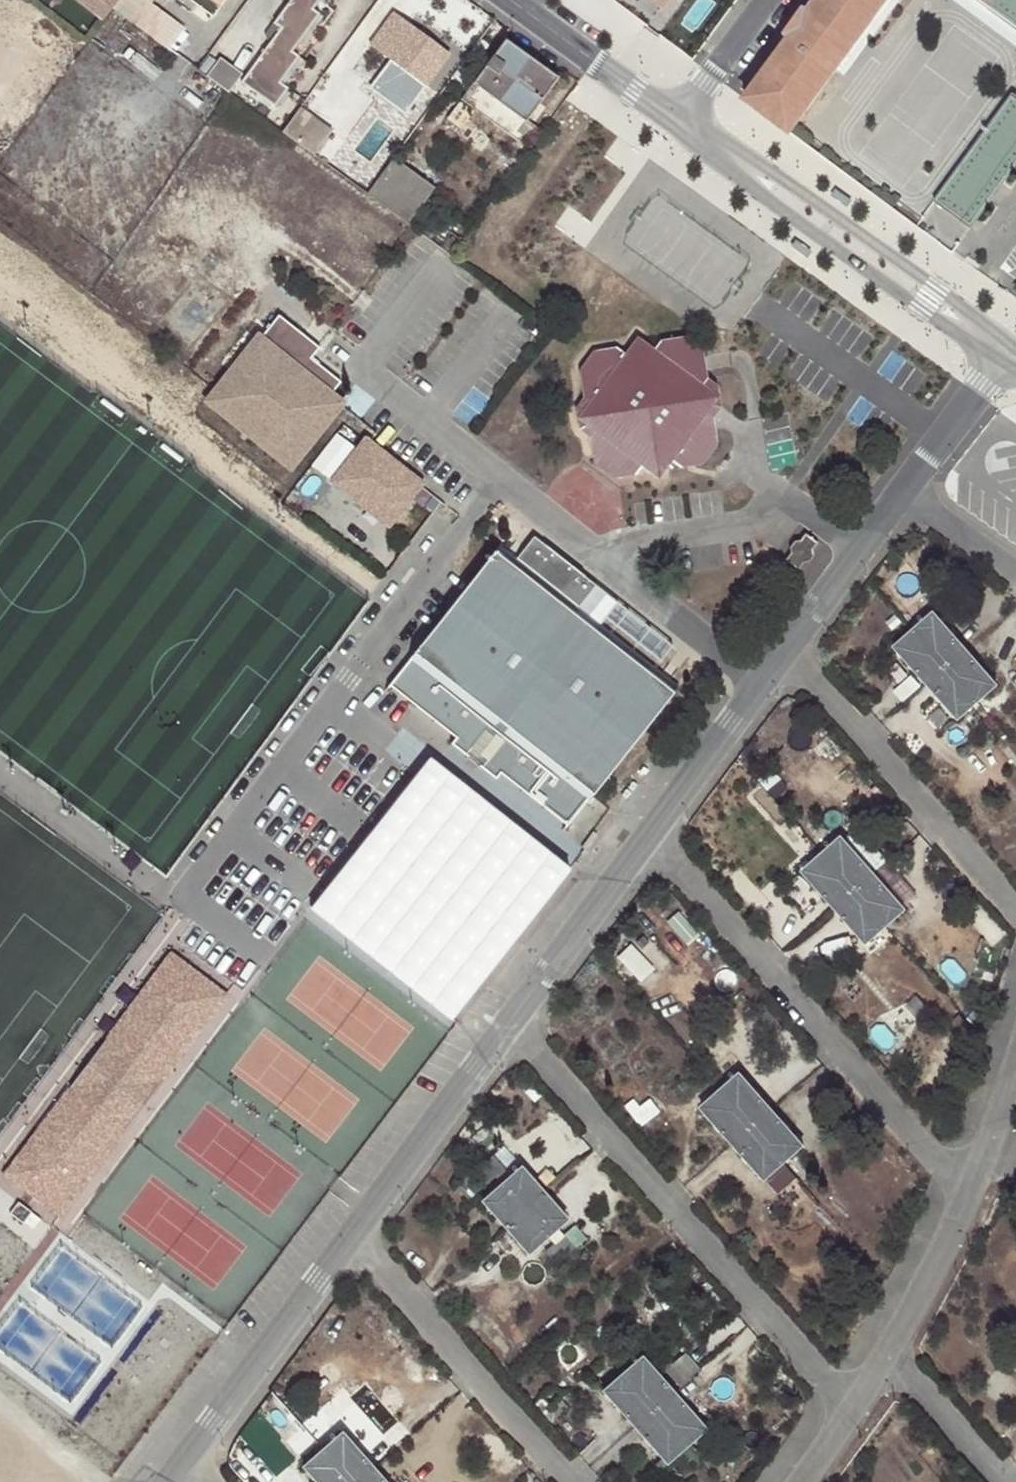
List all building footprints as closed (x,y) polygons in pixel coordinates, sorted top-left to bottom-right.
[(212,18),(226,0),(187,0),(212,18)] [(273,108),(287,89),(278,82),(297,57),(290,53),(317,15),(312,10),(319,0),(291,0),(265,36),(271,41),(241,84),(273,108)] [(807,11),(803,8),(784,34),(789,37),(743,99),(789,133),(837,68),(865,31),(888,0),(816,0),(807,11)] [(865,31),(837,68),(845,75),(901,0),(888,0),(865,31)] [(1015,29),(1015,0),(976,0),(1015,29)] [(370,45),(426,86),(449,55),(392,15),(370,45)] [(461,101),(513,139),(556,78),(505,40),(461,101)] [(206,77),(228,93),(241,74),(221,59),(206,77)] [(1015,95),(1012,92),(932,201),(970,229),(1015,165),(1015,95)] [(332,131),(300,108),(282,133),(313,156),(332,131)] [(366,195),(407,224),(434,189),(393,158),(366,195)] [(593,352),(578,374),(583,400),(576,410),(579,430),(589,437),(593,464),(612,478),(634,474),(640,466),(649,473),(663,470),(671,461),(679,468),(702,465),(716,444),(712,418),(720,409),(717,386),(705,378),(700,350),(683,339),(659,343),(653,350),(646,345),(630,347),(624,355),(615,349),(593,352)] [(287,466),(333,410),(294,378),(298,374),(257,341),(208,401),(287,466)] [(298,374),(294,378),(333,410),(336,405),(298,374)] [(317,467),(334,479),(354,448),(336,437),(317,467)] [(365,444),(334,482),(362,502),(365,498),(391,516),(417,483),(399,470),(394,476),(386,470),(391,464),(365,444)] [(785,560),(797,569),(802,562),(808,562),(812,556),(811,551),(817,544),(804,535),(800,541),(794,541),(789,547),(790,553),(785,560)] [(464,754),(470,747),(476,740),(493,754),(487,761),(482,768),(496,779),(500,772),(567,825),(675,688),(497,548),(389,685),(456,737),(451,743),(464,754)] [(965,651),(933,615),(915,632),(946,668),(965,651)] [(946,668),(915,632),(896,649),(926,684),(946,668)] [(995,686),(965,651),(946,668),(976,703),(995,686)] [(926,684),(957,719),(976,703),(946,668),(926,684)] [(476,740),(470,747),(487,761),(493,754),(476,740)] [(572,868),(416,750),(299,905),(454,1023),(572,868)] [(876,874),(844,838),(825,854),(856,890),(876,874)] [(856,890),(825,854),(806,872),(837,907),(856,890)] [(906,909),(876,874),(856,890),(887,925),(906,909)] [(837,907),(868,942),(887,925),(856,890),(837,907)] [(637,943),(623,955),(644,980),(659,968),(637,943)] [(225,996),(169,954),(144,986),(152,992),(113,1044),(105,1038),(66,1088),(75,1094),(36,1146),(27,1140),(0,1174),(57,1217),(83,1182),(74,1176),(113,1125),(122,1131),(160,1082),(152,1076),(191,1025),(199,1031),(225,996)] [(152,992),(144,986),(105,1038),(113,1044),(152,992)] [(160,1082),(199,1031),(191,1025),(152,1076),(160,1082)] [(774,1110),(742,1074),(724,1090),(755,1126),(774,1110)] [(75,1094),(66,1088),(27,1140),(36,1146),(75,1094)] [(755,1126),(724,1090),(705,1107),(736,1143),(755,1126)] [(804,1145),(774,1110),(755,1126),(785,1161),(804,1145)] [(83,1182),(122,1131),(113,1125),(74,1176),(83,1182)] [(736,1143),(766,1178),(785,1161),(755,1126),(736,1143)] [(474,1175),(485,1186),(504,1170),(493,1158),(474,1175)] [(545,1191),(521,1165),(502,1181),(525,1208),(545,1191)] [(471,1197),(485,1186),(474,1175),(472,1171),(458,1183),(471,1197)] [(525,1208),(502,1181),(483,1197),(506,1224),(525,1208)] [(569,1219),(545,1191),(525,1208),(549,1236),(569,1219)] [(29,1212),(16,1203),(7,1214),(20,1224),(29,1212)] [(506,1224),(530,1254),(549,1236),(525,1208),(506,1224)] [(545,1253),(556,1266),(585,1241),(574,1227),(545,1253)] [(748,1357),(758,1369),(767,1361),(757,1349),(748,1357)] [(675,1393),(643,1357),(625,1373),(656,1409),(675,1393)] [(656,1409),(625,1373),(606,1391),(636,1426),(656,1409)] [(705,1428),(675,1393),(656,1409),(686,1444),(705,1428)] [(636,1426),(667,1461),(686,1444),(656,1409),(636,1426)] [(705,1430),(685,1448),(696,1460),(716,1443),(705,1430)] [(293,1442),(304,1454),(314,1445),(303,1432),(293,1442)] [(344,1433),(326,1450),(353,1481),(361,1481),(376,1469),(344,1433)] [(326,1450),(307,1467),(320,1481),(353,1481),(326,1450)] [(376,1469),(361,1481),(387,1481),(376,1469)]
